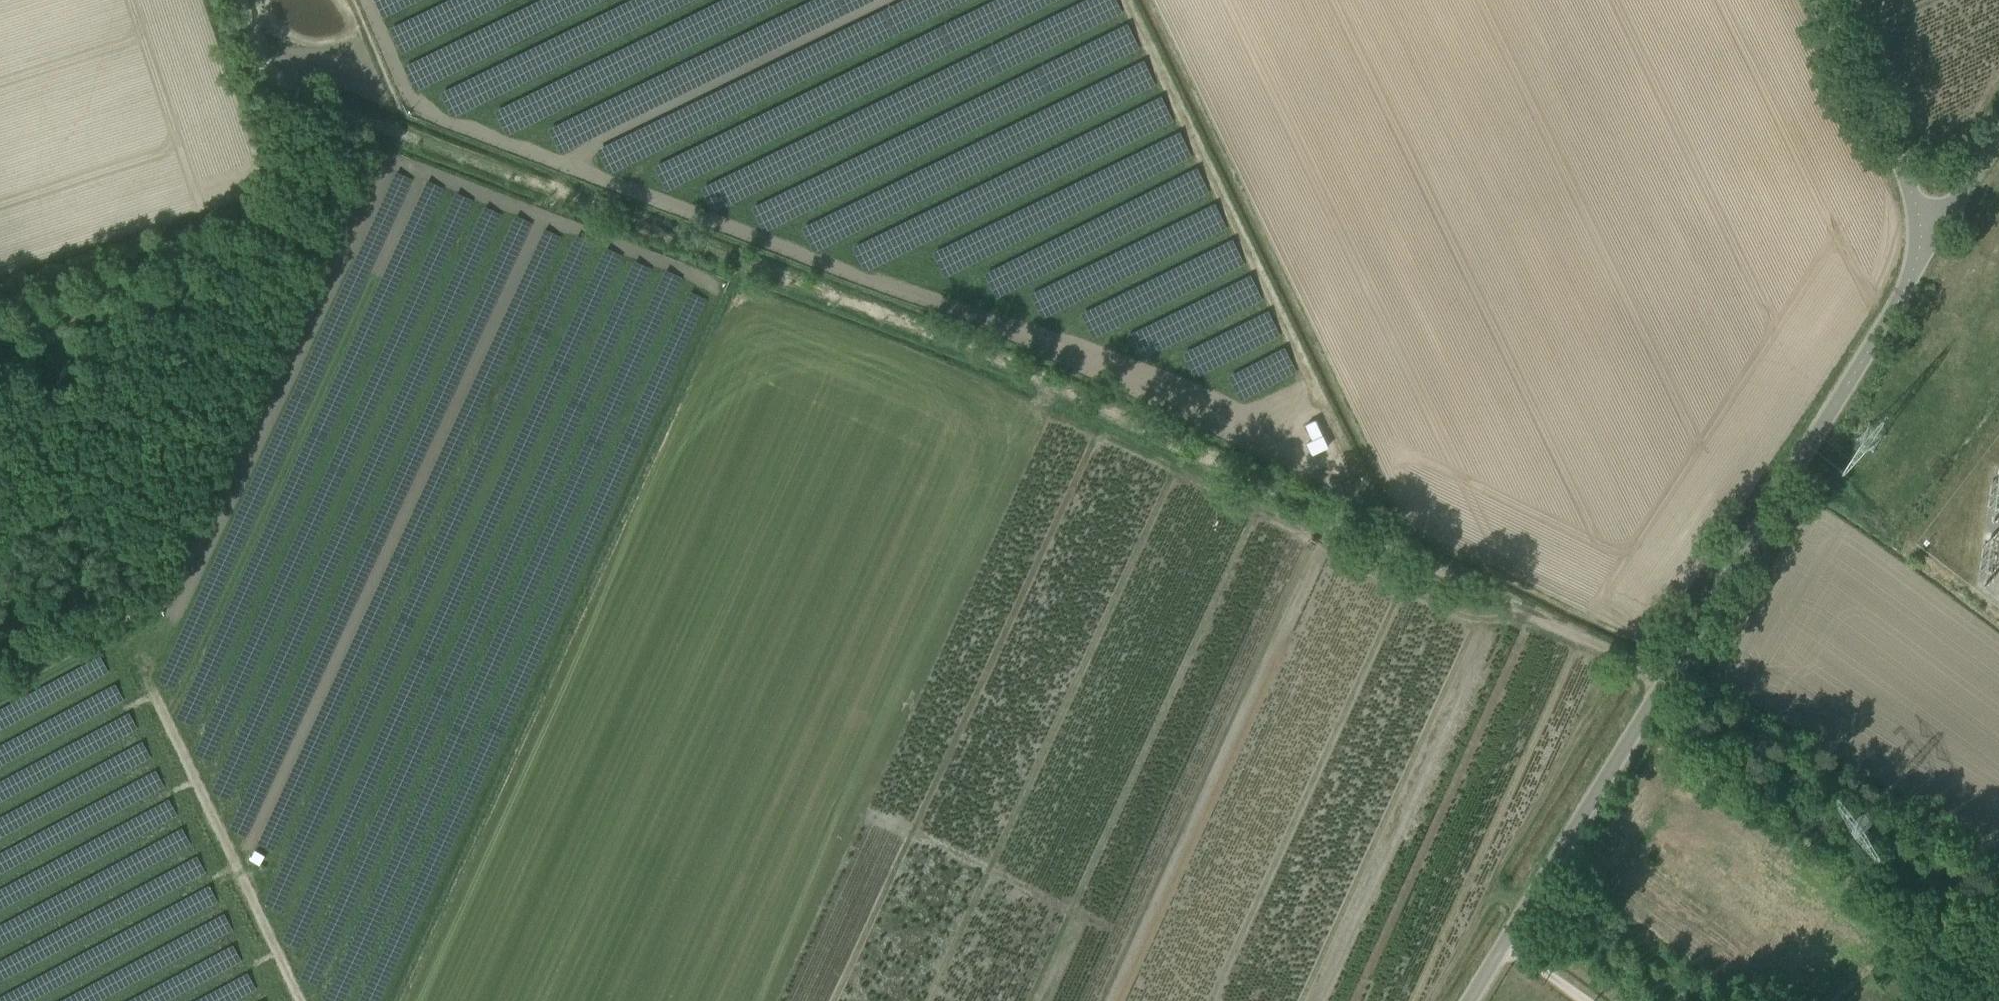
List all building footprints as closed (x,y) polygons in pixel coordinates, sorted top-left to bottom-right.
[(1322,436),(1306,443),(1311,455),(1328,448),(1322,436)]
